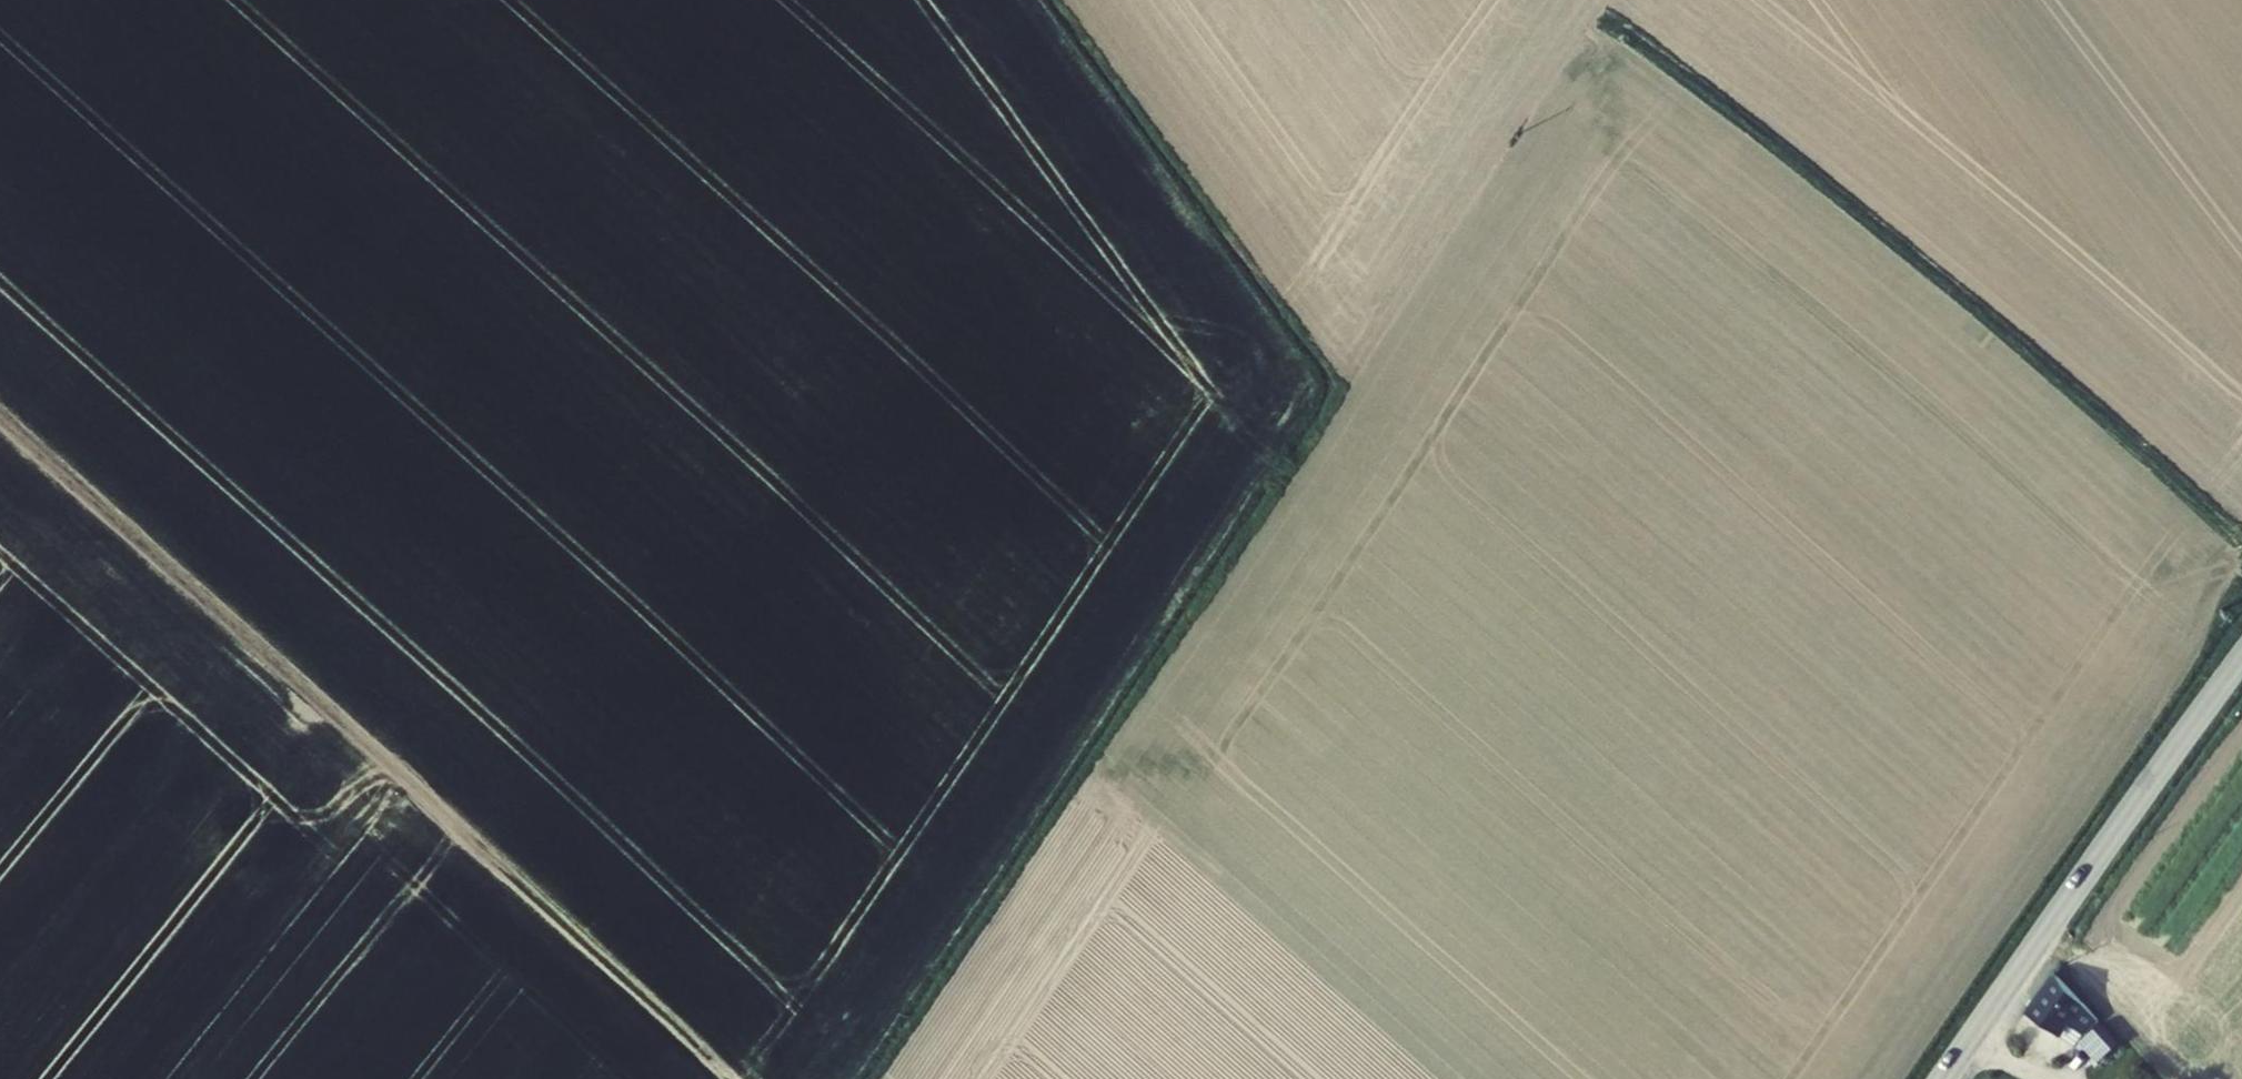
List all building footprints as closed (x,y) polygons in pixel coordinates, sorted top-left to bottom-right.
[(2060,1072),(2098,1033),(2047,980),(2012,1026),(2060,1072)]
